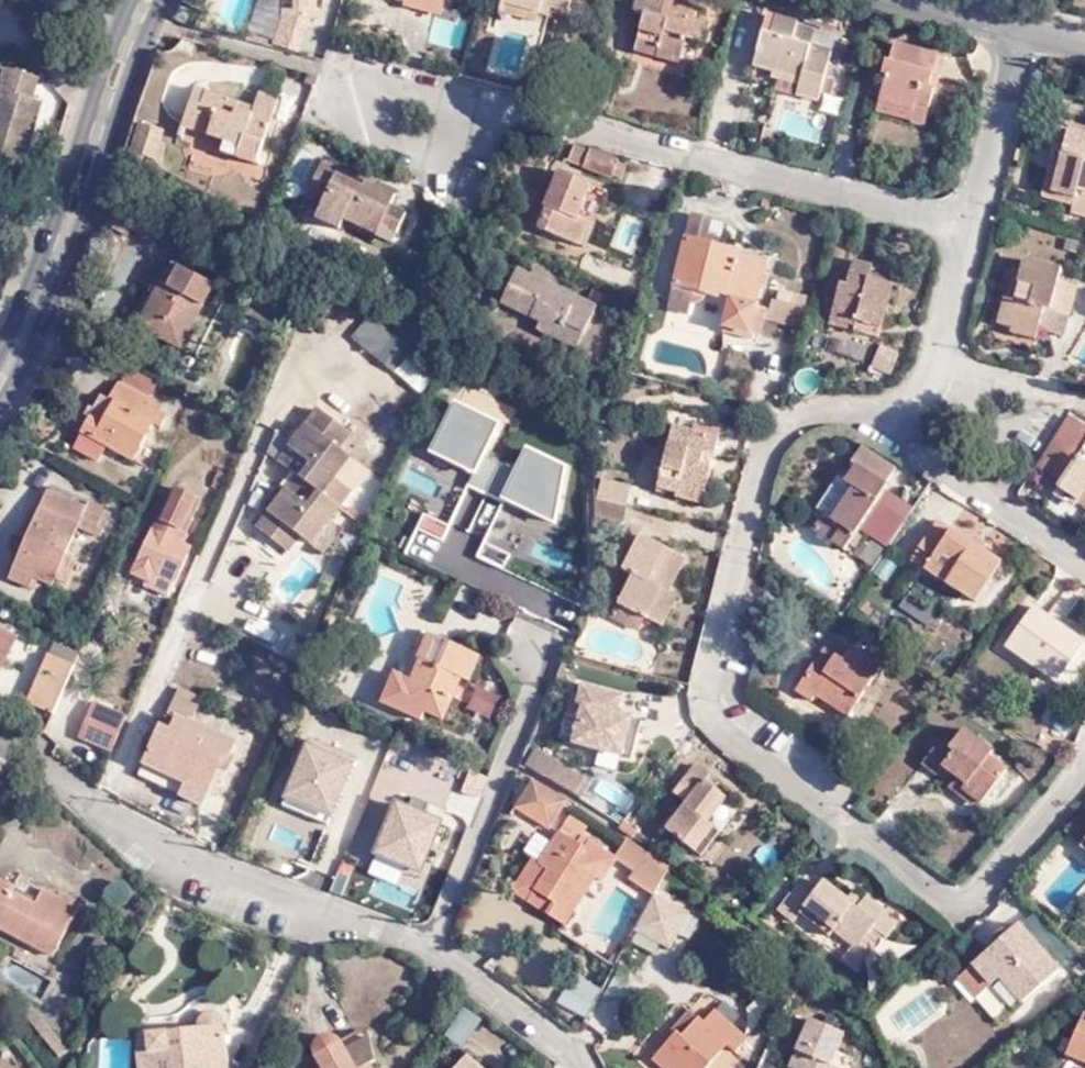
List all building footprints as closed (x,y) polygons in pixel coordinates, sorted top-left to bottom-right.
[(281,39),(302,41),(309,41),(312,9),(303,0),(272,0),(284,24),(281,39)] [(372,6),(394,12),(398,0),(373,0),(372,6)] [(394,12),(407,15),(412,2),(412,0),(398,0),(394,12)] [(412,2),(451,12),(454,0),(412,0),(412,2)] [(544,24),(571,30),(577,0),(507,0),(504,14),(544,24)] [(638,41),(661,47),(657,59),(680,65),(688,36),(703,41),(709,20),(671,11),(673,0),(638,0),(633,16),(643,19),(638,41)] [(541,37),(544,24),(504,14),(501,27),(541,37)] [(809,31),(764,22),(751,72),(797,82),(794,97),(817,101),(828,53),(806,48),(809,31)] [(696,69),(703,41),(688,36),(680,65),(696,69)] [(281,39),(274,70),(294,75),(302,41),(281,39)] [(661,47),(638,41),(635,54),(657,59),(661,47)] [(882,101),(932,113),(938,89),(929,87),(937,55),(895,44),(889,59),(885,58),(882,75),(887,78),(882,101)] [(19,165),(40,96),(30,93),(38,72),(3,61),(0,71),(0,159),(19,165)] [(241,150),(238,162),(259,167),(280,107),(259,100),(251,111),(210,95),(204,111),(193,108),(183,132),(228,146),(241,150)] [(930,123),(932,113),(882,101),(881,112),(930,123)] [(1075,111),(1059,174),(1081,180),(1077,194),(1084,196),(1084,114),(1075,111)] [(174,134),(145,124),(133,154),(144,160),(157,169),(174,134)] [(224,157),(238,162),(241,150),(228,146),(224,157)] [(631,172),(588,153),(583,164),(578,161),(571,176),(586,181),(591,172),(613,183),(615,178),(625,182),(631,172)] [(362,197),(366,186),(326,167),(321,177),(362,197)] [(396,201),(366,186),(362,197),(321,177),(309,202),(327,210),(317,230),(338,243),(347,225),(393,248),(408,220),(388,213),(396,201)] [(603,198),(565,182),(550,213),(548,212),(541,230),(546,232),(541,240),(592,259),(601,239),(589,234),(603,198)] [(748,290),(753,261),(724,255),(726,247),(711,244),(715,224),(697,220),(691,244),(685,242),(670,307),(686,312),(692,295),(732,303),(727,324),(754,332),(756,319),(796,329),(804,302),(791,299),(790,307),(778,306),(777,313),(758,309),(762,294),(748,290)] [(1065,255),(1028,248),(1019,287),(1009,285),(1002,311),(1018,314),(1018,320),(1042,324),(1045,315),(1051,294),(1072,298),(1078,272),(1063,269),(1065,255)] [(768,265),(753,261),(748,290),(762,294),(768,265)] [(832,314),(881,326),(893,284),(868,277),(870,267),(851,262),(846,278),(842,277),(832,314)] [(219,291),(183,270),(147,330),(186,351),(219,291)] [(569,334),(590,344),(603,318),(524,280),(506,313),(551,335),(564,342),(569,334)] [(1045,315),(1067,321),(1072,298),(1051,294),(1045,315)] [(877,340),(881,326),(832,314),(829,328),(873,340),(877,340)] [(396,373),(415,352),(373,316),(354,338),(396,373)] [(754,332),(727,324),(725,334),(751,342),(754,332)] [(582,360),(590,344),(569,334),(564,342),(551,335),(548,342),(582,360)] [(863,360),(867,342),(846,338),(842,355),(863,360)] [(1073,360),(1084,366),(1084,338),(1073,360)] [(908,349),(877,340),(873,340),(869,362),(903,371),(908,349)] [(160,388),(132,370),(124,385),(151,402),(160,388)] [(151,402),(124,385),(121,382),(107,406),(109,407),(97,424),(92,419),(80,434),(83,435),(107,449),(129,463),(143,442),(164,410),(151,402)] [(310,433),(341,456),(352,442),(322,418),(310,433)] [(1083,457),(1084,454),(1084,431),(1070,422),(1040,471),(1056,481),(1051,489),(1084,507),(1084,458),(1083,457)] [(354,466),(341,456),(310,433),(284,471),(301,484),(272,521),(300,543),(314,553),(323,541),(342,516),(325,503),(337,488),(354,466)] [(107,449),(83,435),(73,450),(99,465),(107,449)] [(687,503),(717,510),(724,484),(711,482),(716,466),(728,470),(732,454),(682,439),(661,506),(684,513),(687,503)] [(153,447),(143,442),(129,463),(138,469),(153,447)] [(510,518),(514,510),(522,496),(535,474),(487,452),(453,516),(471,526),(477,518),(496,529),(505,514),(510,518)] [(898,482),(868,462),(857,474),(866,479),(843,513),(835,508),(824,524),(855,544),(898,482)] [(337,488),(347,495),(363,475),(354,466),(337,488)] [(711,482),(724,484),(728,470),(716,466),(711,482)] [(621,512),(625,493),(597,487),(593,507),(621,512)] [(110,517),(85,505),(80,510),(48,493),(4,582),(25,592),(28,584),(46,592),(49,585),(59,589),(73,565),(62,558),(78,527),(101,539),(110,517)] [(197,506),(179,496),(161,528),(158,527),(131,576),(163,600),(183,568),(186,570),(197,556),(175,543),(197,506)] [(522,496),(514,510),(533,522),(542,507),(522,496)] [(621,512),(593,507),(592,526),(617,531),(621,512)] [(352,524),(342,516),(323,541),(335,548),(352,524)] [(914,556),(940,573),(964,588),(980,598),(1004,561),(940,518),(914,556)] [(300,543),(272,521),(258,538),(289,560),(300,543)] [(643,536),(619,570),(627,577),(613,596),(611,600),(634,615),(655,584),(664,591),(684,563),(643,536)] [(627,577),(619,570),(605,591),(613,596),(627,577)] [(964,588),(940,573),(935,580),(958,595),(964,588)] [(673,597),(664,591),(655,584),(634,615),(650,626),(673,597)] [(626,627),(634,615),(611,600),(604,613),(626,627)] [(1033,600),(1006,637),(1059,672),(1084,637),(1084,632),(1033,600)] [(0,627),(0,659),(14,634),(0,627)] [(883,653),(850,631),(834,649),(823,642),(800,676),(814,687),(821,679),(850,702),(883,653)] [(413,684),(398,710),(421,720),(425,711),(442,719),(451,701),(462,704),(483,661),(427,637),(411,667),(398,663),(393,676),(413,684)] [(73,667),(80,653),(55,640),(48,655),(73,667)] [(52,714),(73,667),(48,655),(27,701),(52,714)] [(380,703),(398,710),(413,684),(393,676),(380,703)] [(179,679),(168,704),(190,716),(191,712),(201,691),(179,679)] [(634,694),(590,684),(588,698),(605,704),(593,751),(638,762),(652,716),(630,711),(634,694)] [(114,752),(130,717),(97,703),(81,740),(114,752)] [(190,716),(168,704),(151,740),(172,752),(165,765),(205,785),(214,767),(220,769),(235,736),(191,712),(190,716)] [(969,778),(987,793),(1011,761),(994,749),(999,743),(968,720),(954,733),(945,726),(924,752),(939,764),(948,755),(960,765),(971,774),(969,778)] [(172,752),(151,740),(137,769),(198,801),(205,785),(165,765),(172,752)] [(336,859),(358,806),(337,798),(343,784),(364,793),(371,774),(321,754),(299,805),(310,810),(301,831),(321,840),(316,852),(336,859)] [(538,772),(558,784),(570,768),(550,755),(538,772)] [(981,798),(987,793),(969,778),(971,774),(960,765),(952,775),(981,798)] [(570,768),(558,784),(588,803),(599,785),(570,768)] [(724,794),(697,772),(676,799),(689,808),(669,833),(704,859),(721,836),(703,821),(724,794)] [(624,808),(629,790),(600,782),(595,800),(624,808)] [(572,813),(541,792),(525,814),(554,835),(572,813)] [(364,870),(399,885),(408,864),(423,870),(446,817),(396,796),(364,870)] [(514,893),(532,904),(538,896),(552,906),(546,913),(566,926),(597,883),(604,887),(621,864),(586,840),(579,851),(561,837),(541,866),(536,864),(514,893)] [(656,876),(640,866),(631,881),(645,891),(656,876)] [(809,891),(794,882),(772,912),(788,923),(792,918),(822,940),(831,931),(853,947),(881,911),(859,898),(851,910),(818,884),(809,891)] [(80,908),(63,899),(59,903),(44,893),(35,911),(12,898),(14,894),(0,886),(0,934),(55,961),(80,908)] [(538,896),(532,904),(546,913),(552,906),(538,896)] [(656,900),(638,932),(674,952),(692,921),(656,900)] [(1001,982),(1024,1010),(1062,975),(1019,931),(958,982),(976,1004),(991,991),(1001,982)] [(645,973),(652,963),(639,952),(632,960),(645,973)] [(991,991),(1013,1019),(1024,1010),(1001,982),(991,991)] [(445,1033),(464,1046),(484,1018),(464,1005),(445,1033)] [(59,1061),(66,1054),(31,1010),(23,1017),(59,1061)] [(794,1067),(846,1067),(847,1066),(835,1060),(849,1029),(810,1012),(787,1065),(794,1067)] [(736,1052),(742,1058),(752,1047),(748,1039),(756,1031),(743,1020),(734,1030),(711,1014),(700,1027),(694,1036),(684,1048),(674,1044),(656,1066),(658,1067),(709,1067),(728,1046),(736,1052)] [(694,1036),(700,1027),(689,1016),(681,1023),(694,1036)] [(223,1027),(219,1025),(217,1020),(209,1023),(201,1034),(150,1041),(151,1059),(138,1060),(139,1067),(228,1067),(223,1027)] [(1082,1024),(1066,1061),(1082,1067),(1084,1067),(1084,1025),(1082,1024)] [(375,1060),(369,1036),(344,1050),(338,1040),(335,1038),(332,1036),(329,1035),(325,1035),(321,1035),(318,1037),(315,1040),(313,1044),(312,1047),(312,1051),(313,1055),(320,1067),(317,1067),(372,1067),(369,1063),(375,1060)] [(736,1052),(728,1046),(709,1067),(722,1067),(736,1052)]
